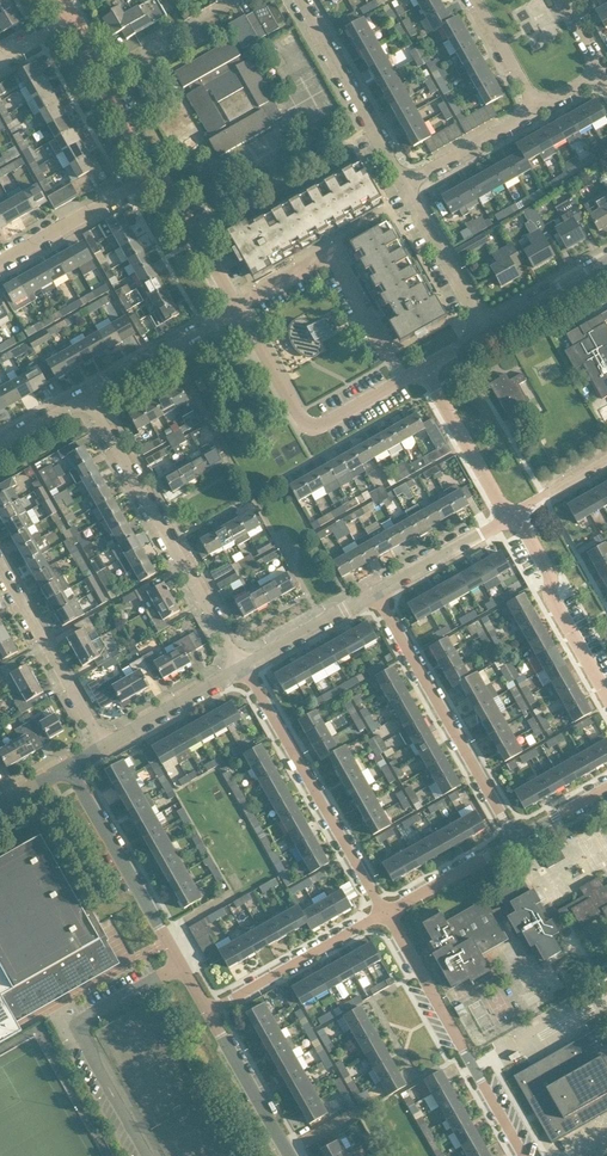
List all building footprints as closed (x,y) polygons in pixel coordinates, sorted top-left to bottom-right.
[(14,8),(9,0),(0,0),(0,16),(14,8)] [(135,34),(167,16),(161,6),(158,0),(151,0),(141,6),(132,11),(127,2),(111,11),(113,14),(103,19),(113,36),(114,36),(122,31),(127,40),(136,35),(135,34)] [(376,0),(368,5),(371,10),(379,6),(376,0)] [(427,18),(444,8),(439,0),(427,0),(419,5),(427,18)] [(254,12),(246,16),(259,39),(268,33),(269,34),(279,29),(277,24),(284,20),(281,14),(277,11),(278,10),(275,4),(268,8),(265,4),(253,10),(254,12)] [(371,10),(368,5),(360,9),(364,15),(371,10)] [(401,5),(395,8),(399,16),(405,13),(401,5)] [(606,28),(606,5),(596,11),(603,24),(606,29),(606,28)] [(11,28),(21,22),(14,8),(0,16),(0,26),(4,32),(11,28)] [(434,31),(441,27),(452,21),(444,8),(427,18),(434,31)] [(392,10),(386,13),(391,21),(396,18),(392,10)] [(355,12),(347,16),(350,22),(358,17),(355,12)] [(259,40),(259,39),(246,16),(246,17),(245,15),(229,24),(235,35),(243,49),(259,40)] [(441,27),(449,40),(466,30),(458,17),(452,21),(441,27)] [(347,28),(354,41),(371,31),(364,18),(357,22),(347,28)] [(413,26),(408,18),(403,22),(407,29),(413,26)] [(599,32),(606,29),(603,24),(602,22),(595,26),(599,32)] [(398,34),(404,31),(400,23),(394,27),(398,34)] [(417,34),(413,26),(407,29),(411,37),(417,34)] [(449,40),(456,54),(473,43),(466,30),(449,40)] [(379,45),(371,31),(354,41),(362,55),(379,45)] [(408,39),(404,31),(398,34),(403,42),(408,39)] [(269,127),(268,125),(275,121),(283,116),(273,100),(250,59),(244,62),(232,40),(175,73),(184,88),(189,85),(193,92),(187,95),(212,139),(209,140),(218,156),(236,146),(269,127)] [(456,54),(463,67),(481,56),(473,43),(456,54)] [(362,55),(369,68),(386,58),(379,45),(362,55)] [(422,45),(416,49),(420,56),(426,53),(422,45)] [(410,52),(415,59),(420,56),(416,49),(410,52)] [(426,53),(420,56),(425,64),(426,63),(429,68),(435,65),(431,60),(430,60),(426,53)] [(419,67),(425,64),(420,56),(415,59),(419,67)] [(460,76),(467,72),(471,80),(488,70),(481,56),(463,67),(457,71),(460,76)] [(394,71),(386,58),(369,68),(377,81),(394,71)] [(18,73),(26,87),(45,76),(42,71),(41,72),(37,64),(36,63),(18,73)] [(438,71),(435,65),(429,68),(432,74),(437,82),(442,78),(438,71)] [(471,80),(478,93),(496,83),(488,70),(471,80)] [(377,81),(384,94),(401,84),(394,71),(377,81)] [(424,79),(428,86),(434,83),(429,75),(424,79)] [(48,81),(45,76),(26,87),(34,100),(51,90),(46,82),(48,81)] [(447,86),(442,78),(437,82),(441,89),(447,86)] [(438,91),(434,83),(428,86),(432,94),(438,91)] [(486,106),(490,103),(503,96),(496,83),(478,93),(486,106)] [(409,97),(401,84),(384,94),(391,107),(409,97)] [(56,98),(51,90),(34,100),(41,113),(60,102),(57,97),(56,98)] [(391,107),(399,120),(416,110),(409,97),(391,107)] [(447,100),(451,108),(457,105),(453,97),(447,100)] [(583,107),(593,125),(606,117),(596,100),(583,107)] [(45,120),(48,126),(66,116),(61,108),(63,107),(60,102),(41,113),(33,118),(37,125),(45,120)] [(438,105),(443,112),(448,109),(444,102),(438,105)] [(490,103),(486,106),(484,107),(491,120),(498,116),(490,103)] [(457,105),(451,108),(456,115),(461,112),(457,105)] [(5,106),(0,109),(0,111),(3,117),(9,114),(5,106)] [(491,120),(484,107),(478,111),(485,123),(491,120)] [(583,107),(570,115),(579,132),(593,125),(583,107)] [(453,117),(448,109),(443,112),(447,120),(453,117)] [(424,124),(416,110),(399,120),(406,133),(424,124)] [(479,127),(485,123),(478,111),(472,114),(479,127)] [(461,112),(456,115),(459,121),(465,118),(461,112)] [(9,114),(3,117),(8,125),(13,122),(11,117),(9,114)] [(466,117),(473,130),(479,127),(472,114),(466,117)] [(566,140),(579,132),(570,115),(556,122),(566,140)] [(48,126),(56,139),(75,128),(72,123),(71,124),(66,116),(48,126)] [(466,134),(473,130),(466,117),(465,118),(459,121),(466,134)] [(556,122),(543,130),(553,147),(566,140),(556,122)] [(456,123),(450,126),(457,139),(463,136),(456,123)] [(414,147),(424,141),(431,137),(424,124),(406,133),(414,147)] [(451,143),(457,139),(450,126),(443,130),(451,143)] [(63,152),(81,142),(76,134),(78,133),(75,128),(56,139),(50,142),(58,155),(63,152)] [(284,132),(294,150),(298,147),(288,129),(284,132)] [(443,130),(437,133),(445,146),(451,143),(443,130)] [(543,130),(530,137),(540,155),(540,154),(544,161),(556,154),(553,147),(543,130)] [(14,136),(18,143),(24,140),(19,132),(14,136)] [(438,150),(445,146),(437,133),(431,137),(438,150)] [(424,141),(432,154),(438,150),(431,137),(424,141)] [(517,145),(521,152),(527,162),(540,155),(530,137),(517,145)] [(24,140),(18,143),(22,151),(28,148),(24,140)] [(86,150),(81,142),(63,152),(71,165),(90,154),(87,149),(86,150)] [(606,143),(596,150),(600,156),(606,152),(606,144),(606,143)] [(532,169),(527,162),(521,152),(508,160),(518,177),(532,169)] [(85,175),(92,171),(96,168),(96,167),(95,168),(91,160),(93,159),(90,154),(71,165),(78,178),(73,181),(70,183),(78,197),(83,194),(84,195),(93,189),(88,181),(89,180),(85,175)] [(294,154),(276,164),(279,169),(297,159),(294,154)] [(592,162),(588,157),(581,162),(585,167),(592,162)] [(253,279),(262,274),(384,204),(358,158),(227,233),(253,279)] [(22,159),(9,166),(12,172),(25,164),(22,159)] [(28,162),(33,170),(38,166),(34,159),(28,162)] [(508,160),(495,167),(505,184),(518,177),(508,160)] [(585,167),(581,162),(574,167),(577,172),(585,167)] [(12,172),(9,166),(1,170),(4,176),(12,172)] [(38,166),(33,170),(37,178),(43,174),(38,166)] [(505,184),(495,167),(482,174),(492,192),(505,184)] [(492,192),(482,174),(469,182),(478,199),(479,199),(492,192)] [(560,184),(567,179),(563,174),(556,179),(560,184)] [(53,181),(50,177),(46,179),(40,183),(46,192),(52,189),(49,183),(53,181)] [(560,184),(556,179),(549,184),(553,189),(560,184)] [(465,207),(466,206),(478,199),(469,182),(455,189),(465,207)] [(71,200),(78,197),(70,183),(64,186),(71,200)] [(24,193),(34,210),(47,202),(37,185),(24,193)] [(64,186),(56,191),(64,205),(71,200),(64,186)] [(442,197),(452,214),(459,210),(463,217),(470,213),(466,206),(465,207),(455,189),(442,197)] [(47,196),(55,210),(64,205),(56,191),(47,196)] [(540,198),(537,192),(529,196),(532,202),(540,198)] [(21,217),(34,210),(24,193),(11,200),(21,217)] [(600,197),(584,206),(599,231),(606,226),(606,193),(600,197)] [(525,206),(532,202),(529,196),(521,200),(525,206)] [(563,214),(560,215),(565,224),(556,229),(561,239),(567,249),(568,249),(574,245),(584,239),(576,225),(585,220),(582,216),(577,206),(576,206),(572,199),(560,206),(559,206),(563,214)] [(21,217),(11,200),(0,206),(0,212),(8,225),(21,217)] [(524,251),(528,257),(534,268),(554,257),(545,241),(545,240),(548,238),(549,239),(552,238),(548,231),(542,220),(533,206),(523,212),(529,222),(525,224),(531,234),(527,236),(531,242),(533,246),(524,251)] [(511,207),(503,211),(506,217),(514,212),(511,207)] [(499,221),(506,217),(503,211),(495,215),(499,221)] [(106,221),(112,232),(114,234),(129,226),(122,213),(106,221)] [(346,247),(368,286),(401,344),(447,317),(392,221),(346,247)] [(484,221),(477,225),(480,232),(487,227),(484,221)] [(477,225),(469,230),(472,236),(480,232),(477,225)] [(114,234),(121,247),(136,238),(129,226),(114,234)] [(83,234),(91,247),(97,244),(89,231),(83,234)] [(484,233),(468,242),(456,250),(460,258),(489,241),(484,233)] [(121,247),(114,251),(122,263),(128,260),(143,251),(136,238),(121,247)] [(83,243),(70,250),(79,267),(84,276),(97,268),(92,260),(89,253),(83,243)] [(97,244),(91,247),(95,254),(101,251),(97,244)] [(502,286),(505,285),(519,276),(514,268),(522,263),(523,263),(521,259),(520,258),(516,251),(512,244),(498,253),(493,255),(498,264),(492,268),(498,279),(502,286)] [(66,274),(79,267),(70,250),(57,258),(66,274)] [(128,260),(135,272),(151,264),(143,251),(128,260)] [(59,279),(66,274),(57,258),(44,265),(53,282),(56,286),(61,283),(59,279)] [(101,265),(105,273),(111,269),(107,262),(101,265)] [(135,272),(143,285),(158,276),(151,264),(135,272)] [(53,282),(44,265),(31,272),(41,289),(53,282)] [(111,269),(105,273),(109,279),(115,276),(111,269)] [(28,296),(41,289),(31,272),(18,280),(28,296)] [(158,276),(143,285),(136,289),(143,301),(150,298),(165,289),(158,276)] [(31,303),(28,296),(18,280),(5,287),(7,291),(3,293),(8,301),(14,313),(31,303)] [(128,284),(121,288),(125,294),(131,291),(128,284)] [(101,288),(93,292),(97,298),(105,294),(101,288)] [(116,291),(119,298),(125,295),(125,294),(121,288),(116,291)] [(150,298),(157,310),(172,302),(165,289),(150,298)] [(97,298),(93,292),(86,297),(89,303),(97,298)] [(132,308),(125,295),(119,298),(127,311),(132,308)] [(106,297),(99,301),(102,307),(110,303),(106,297)] [(94,311),(102,307),(99,301),(91,306),(94,311)] [(172,302),(157,310),(150,315),(157,328),(180,315),(172,302)] [(75,303),(68,307),(71,313),(79,308),(75,303)] [(71,313),(68,307),(60,311),(63,317),(71,313)] [(80,312),(73,316),(76,322),(84,317),(80,312)] [(130,317),(134,324),(140,320),(137,314),(136,313),(130,317)] [(573,346),(565,351),(575,370),(584,365),(603,399),(606,397),(606,325),(601,314),(567,334),(573,346)] [(68,326),(76,322),(73,316),(65,320),(68,326)] [(50,317),(42,322),(45,327),(53,323),(50,317)] [(122,342),(112,325),(108,318),(95,326),(99,333),(109,349),(122,342)] [(109,318),(108,318),(112,325),(122,342),(135,334),(125,318),(112,325),(109,318)] [(332,333),(324,318),(310,326),(308,324),(304,322),(300,321),(296,323),(293,326),(292,330),(292,334),(292,337),(293,341),(295,345),(300,351),(303,353),(306,355),(311,356),(315,355),(318,352),(319,348),(319,344),(319,340),(332,333)] [(148,333),(140,320),(134,324),(141,336),(148,333)] [(29,337),(45,327),(42,322),(25,331),(29,337)] [(47,331),(51,338),(50,336),(58,332),(55,326),(47,331)] [(47,331),(29,341),(33,348),(51,338),(47,331)] [(96,356),(109,349),(99,333),(86,340),(96,356)] [(6,342),(9,348),(17,344),(13,338),(6,342)] [(83,364),(96,356),(86,340),(74,347),(83,364)] [(29,341),(11,351),(15,358),(26,352),(29,358),(36,354),(33,348),(29,341)] [(9,348),(6,342),(0,345),(0,350),(1,352),(9,348)] [(70,371),(83,364),(74,347),(61,355),(70,371)] [(15,358),(11,351),(3,355),(6,361),(14,357),(15,359),(15,358)] [(57,378),(70,371),(61,355),(48,362),(57,378)] [(38,368),(25,375),(34,392),(47,384),(41,374),(38,368)] [(34,392),(25,375),(21,370),(8,377),(12,383),(21,399),(34,392)] [(505,373),(500,377),(500,378),(490,384),(506,413),(511,410),(512,412),(530,401),(527,396),(526,397),(519,385),(527,380),(522,373),(510,380),(507,376),(505,373)] [(201,391),(207,388),(201,378),(195,382),(201,391)] [(0,389),(0,392),(8,406),(21,399),(12,383),(0,389)] [(176,408),(181,418),(194,410),(181,386),(168,393),(176,408)] [(8,406),(0,392),(0,411),(8,406)] [(168,393),(155,400),(164,416),(176,408),(168,393)] [(151,423),(164,416),(155,400),(142,407),(151,423)] [(151,423),(142,407),(129,415),(131,419),(138,430),(148,424),(151,423)] [(517,411),(513,413),(508,416),(516,430),(525,425),(517,411)] [(417,414),(404,421),(413,436),(426,429),(434,443),(438,450),(448,444),(448,443),(444,437),(436,423),(433,418),(423,424),(417,414)] [(191,420),(194,426),(201,422),(198,416),(191,420)] [(194,426),(191,420),(185,424),(188,430),(194,426)] [(400,443),(413,436),(404,421),(391,428),(400,443)] [(185,424),(179,427),(180,429),(173,433),(177,439),(184,435),(183,433),(188,430),(185,424)] [(171,428),(164,432),(166,437),(173,433),(171,428)] [(387,450),(400,443),(391,428),(379,435),(387,450)] [(202,436),(198,429),(190,433),(195,441),(202,436)] [(166,437),(170,443),(177,439),(173,433),(166,437)] [(184,435),(177,439),(180,443),(180,444),(187,440),(185,437),(184,435)] [(379,435),(366,443),(375,458),(387,450),(379,435)] [(146,445),(140,449),(144,455),(154,449),(163,444),(160,438),(151,443),(146,445)] [(180,443),(177,439),(170,443),(171,445),(173,447),(180,443)] [(69,456),(76,468),(91,459),(84,446),(80,448),(76,441),(58,451),(62,459),(69,456)] [(212,442),(200,449),(203,455),(212,470),(224,463),(222,459),(216,448),(214,445),(212,442)] [(218,442),(214,445),(216,448),(222,459),(226,457),(218,442)] [(180,444),(180,443),(173,447),(176,454),(183,450),(180,444)] [(362,465),(375,458),(366,443),(353,450),(362,465)] [(438,450),(425,457),(429,465),(442,457),(452,451),(448,444),(438,450)] [(169,454),(165,448),(156,453),(146,459),(150,465),(160,459),(163,457),(169,454)] [(349,472),(362,465),(353,450),(341,457),(349,472)] [(199,477),(212,470),(203,455),(190,462),(199,477)] [(174,464),(177,470),(186,485),(199,477),(190,462),(187,456),(174,464)] [(328,464),(337,479),(340,486),(341,486),(337,479),(349,472),(341,457),(328,464)] [(425,457),(412,464),(416,472),(422,468),(429,465),(425,457)] [(77,484),(83,481),(98,472),(91,459),(76,468),(69,471),(77,484)] [(400,473),(404,479),(410,475),(403,462),(397,465),(401,473),(400,473)] [(39,471),(47,484),(59,477),(58,477),(59,477),(54,468),(52,464),(39,471)] [(328,464),(315,471),(324,486),(328,494),(341,487),(340,486),(337,479),(328,464)] [(59,465),(54,468),(59,477),(64,474),(59,465)] [(437,465),(430,469),(433,475),(435,474),(438,479),(443,476),(437,465)] [(433,475),(430,469),(423,473),(427,479),(433,475)] [(160,479),(158,480),(166,494),(172,490),(173,492),(186,485),(177,470),(164,477),(160,479)] [(311,494),(324,486),(315,471),(303,479),(311,494)] [(83,481),(90,493),(105,484),(98,472),(83,481)] [(397,483),(404,479),(400,473),(393,477),(397,483)] [(19,500),(12,487),(17,485),(13,477),(0,484),(0,511),(19,500)] [(298,501),(309,495),(311,494),(303,479),(290,486),(298,501)] [(406,483),(409,489),(416,485),(413,479),(406,483)] [(39,480),(32,483),(36,490),(42,487),(39,480)] [(57,488),(53,481),(47,484),(51,491),(57,488)] [(399,487),(393,490),(396,496),(397,497),(403,494),(410,490),(409,489),(406,483),(399,487)] [(606,506),(606,483),(594,490),(604,507),(606,506)] [(90,493),(97,506),(113,497),(105,484),(90,493)] [(447,497),(448,497),(456,512),(469,505),(467,500),(473,497),(467,486),(460,490),(457,484),(444,492),(447,497)] [(380,495),(386,492),(383,486),(376,490),(380,495)] [(44,503),(50,500),(42,487),(36,490),(40,497),(43,502),(44,503)] [(369,494),(372,500),(380,495),(376,490),(369,494)] [(591,515),(604,507),(594,490),(581,498),(591,515)] [(380,495),(383,501),(390,497),(386,492),(380,495)] [(380,495),(372,500),(375,505),(383,501),(380,495)] [(120,510),(113,497),(97,506),(105,518),(120,510)] [(456,512),(448,497),(447,497),(435,504),(444,520),(456,512)] [(356,498),(349,502),(353,508),(359,504),(356,498)] [(578,522),(591,515),(581,498),(568,505),(578,522)] [(61,510),(67,507),(63,499),(57,503),(61,510)] [(5,525),(27,513),(19,500),(0,511),(0,516),(5,525)] [(51,515),(57,512),(50,500),(44,503),(51,515)] [(346,512),(353,508),(349,502),(342,506),(346,512)] [(426,530),(431,527),(422,511),(418,504),(405,511),(406,512),(418,534),(419,534),(420,537),(428,533),(426,530)] [(435,504),(422,511),(431,527),(444,520),(435,504)] [(65,517),(71,513),(67,507),(61,510),(65,517)] [(362,508),(355,512),(359,518),(365,514),(362,508)] [(127,522),(120,510),(105,518),(112,531),(127,522)] [(254,515),(252,511),(239,518),(247,533),(250,538),(263,531),(260,526),(260,525),(254,515)] [(55,522),(61,519),(57,512),(51,515),(51,516),(55,522)] [(258,512),(254,515),(261,526),(265,524),(258,512)] [(324,516),(328,522),(334,518),(331,512),(324,516)] [(359,518),(355,512),(348,516),(351,522),(359,518)] [(12,538),(28,529),(34,525),(27,513),(5,525),(12,538)] [(406,541),(418,534),(410,519),(409,519),(406,513),(393,520),(397,526),(406,541)] [(328,522),(324,516),(317,520),(320,526),(328,522)] [(238,546),(250,538),(247,533),(239,518),(226,525),(235,541),(238,546)] [(111,538),(115,536),(119,544),(134,535),(127,522),(112,531),(112,532),(104,537),(108,543),(113,540),(111,538)] [(330,526),(333,532),(340,528),(337,523),(330,526)] [(226,525),(213,532),(222,548),(235,541),(226,525)] [(75,526),(71,528),(69,529),(73,536),(79,533),(75,526)] [(321,540),(333,532),(330,526),(317,534),(321,540)] [(393,548),(406,541),(397,526),(384,533),(393,548)] [(372,540),(380,556),(393,548),(384,533),(381,527),(368,534),(372,540)] [(38,532),(32,536),(28,529),(12,538),(19,550),(41,538),(38,532)] [(63,532),(67,540),(73,536),(69,529),(67,530),(63,532)] [(195,545),(203,559),(222,548),(213,532),(200,540),(201,541),(195,545)] [(83,540),(79,533),(73,536),(77,543),(83,540)] [(355,541),(368,563),(380,556),(372,540),(368,534),(355,541)] [(601,534),(593,538),(597,544),(604,540),(601,534)] [(119,544),(126,556),(142,548),(134,535),(119,544)] [(77,543),(73,536),(67,540),(70,544),(74,542),(75,545),(77,543)] [(19,550),(27,562),(42,554),(39,548),(45,544),(41,538),(19,550)] [(259,554),(262,553),(272,547),(269,541),(256,548),(259,554)] [(82,548),(90,560),(96,557),(92,550),(95,548),(92,542),(82,548)] [(606,560),(606,543),(588,553),(596,567),(606,560)] [(71,555),(79,550),(75,545),(71,547),(70,544),(66,546),(71,555)] [(359,547),(346,555),(355,570),(368,563),(359,547)] [(126,556),(119,560),(127,573),(134,569),(149,560),(142,548),(126,556)] [(76,561),(80,566),(86,563),(79,550),(71,555),(75,561),(76,561)] [(262,559),(265,565),(279,557),(275,551),(262,559)] [(487,559),(497,577),(510,569),(500,552),(487,559)] [(50,567),(42,554),(27,562),(34,576),(50,567)] [(245,558),(248,564),(255,560),(251,554),(245,558)] [(99,555),(96,557),(90,560),(95,569),(104,563),(99,555)] [(333,562),(342,577),(355,570),(346,555),(333,562)] [(241,568),(248,564),(245,558),(238,562),(241,568)] [(487,559),(474,567),(484,584),(497,577),(487,559)] [(156,573),(149,560),(134,569),(141,582),(156,573)] [(256,562),(255,560),(248,564),(252,570),(258,566),(256,562)] [(606,578),(606,560),(596,567),(603,580),(606,578)] [(41,588),(57,579),(63,576),(56,563),(50,567),(34,576),(41,588)] [(86,563),(80,566),(83,573),(89,570),(86,563)] [(215,580),(225,574),(234,569),(232,565),(231,563),(212,574),(215,580)] [(241,568),(244,574),(252,570),(248,564),(241,568)] [(471,592),(484,584),(474,567),(461,574),(471,592)] [(97,573),(100,579),(104,585),(110,582),(103,569),(97,573)] [(287,572),(274,580),(283,595),(296,588),(287,572)] [(240,579),(239,577),(236,573),(217,584),(221,590),(240,579)] [(270,602),(283,595),(274,580),(271,574),(258,581),(261,587),(270,602)] [(461,574),(448,582),(458,599),(471,592),(461,574)] [(90,591),(91,593),(100,588),(93,575),(87,579),(84,580),(88,586),(85,587),(88,592),(90,591)] [(63,576),(57,579),(41,588),(48,601),(71,588),(63,576)] [(110,582),(104,585),(108,592),(114,589),(110,582)] [(444,606),(458,599),(448,582),(435,589),(444,606)] [(149,583),(136,590),(140,598),(143,603),(147,611),(155,606),(172,597),(169,591),(170,590),(168,588),(167,588),(164,583),(151,591),(147,584),(149,583)] [(257,610),(270,602),(261,587),(248,594),(257,610)] [(78,600),(74,594),(71,588),(48,601),(47,602),(51,609),(53,608),(55,613),(71,604),(78,600)] [(100,588),(91,593),(99,606),(107,601),(100,588)] [(506,593),(509,599),(517,594),(514,588),(506,593)] [(435,589),(421,597),(431,614),(444,606),(435,589)] [(130,593),(122,598),(126,604),(134,599),(130,593)] [(248,594),(240,599),(229,605),(237,619),(243,615),(244,617),(257,610),(248,594)] [(507,604),(515,617),(532,607),(524,594),(507,604)] [(501,596),(493,600),(496,606),(504,602),(501,596)] [(172,597),(147,611),(152,619),(159,632),(173,624),(170,625),(167,619),(180,611),(172,597)] [(421,597),(408,604),(418,621),(431,614),(421,597)] [(485,605),(489,610),(496,606),(493,600),(485,605)] [(75,611),(71,604),(55,613),(63,626),(86,614),(82,607),(75,611)] [(515,617),(522,630),(539,620),(532,607),(515,617)] [(104,610),(98,614),(101,620),(108,616),(104,610)] [(475,611),(467,615),(470,621),(478,617),(475,611)] [(462,625),(470,621),(467,615),(459,620),(462,625)] [(78,632),(67,638),(70,644),(69,644),(71,647),(72,646),(75,652),(92,642),(100,638),(93,624),(89,617),(81,622),(77,624),(80,631),(78,632)] [(522,630),(530,643),(547,634),(539,620),(522,630)] [(489,632),(495,629),(490,621),(484,624),(489,632)] [(354,630),(364,647),(377,639),(367,622),(354,630)] [(0,629),(0,644),(11,638),(4,626),(0,629)] [(449,626),(441,630),(444,636),(452,631),(449,626)] [(481,626),(476,629),(480,637),(486,634),(481,626)] [(351,654),(364,647),(354,630),(341,637),(351,654)] [(436,640),(444,636),(441,630),(433,635),(436,640)] [(492,637),(496,645),(502,642),(498,634),(492,637)] [(537,656),(554,647),(547,634),(530,643),(537,656)] [(168,653),(178,671),(192,663),(187,655),(190,653),(197,649),(189,635),(182,639),(173,644),(175,649),(168,653)] [(338,662),(351,654),(341,637),(328,645),(338,662)] [(1,662),(5,659),(19,652),(11,638),(0,644),(0,662),(1,662)] [(92,642),(75,652),(83,666),(94,660),(97,659),(100,665),(109,661),(112,659),(109,654),(108,651),(105,646),(100,638),(92,642)] [(438,661),(455,651),(453,647),(448,638),(441,642),(430,648),(438,661)] [(483,643),(488,650),(493,647),(489,639),(483,643)] [(506,650),(502,642),(496,645),(501,653),(506,650)] [(325,669),(338,662),(328,645),(315,652),(325,669)] [(493,647),(488,650),(492,658),(498,655),(493,647)] [(537,656),(545,670),(562,660),(554,647),(537,656)] [(117,649),(109,654),(112,659),(115,657),(120,654),(117,649)] [(155,650),(142,657),(149,669),(156,666),(164,679),(178,671),(168,653),(160,658),(155,650)] [(455,651),(438,661),(446,674),(463,664),(455,651)] [(311,677),(325,669),(315,652),(302,660),(311,677)] [(390,652),(384,655),(387,661),(393,658),(390,652)] [(112,659),(109,661),(112,667),(118,663),(115,657),(112,659)] [(143,673),(149,669),(142,657),(129,665),(134,672),(127,676),(126,677),(136,696),(143,692),(142,691),(150,687),(143,673)] [(14,659),(1,667),(10,683),(15,680),(19,688),(36,679),(28,664),(18,670),(16,667),(18,666),(14,659)] [(311,677),(302,660),(288,667),(298,684),(305,680),(308,685),(314,682),(311,677)] [(545,670),(552,683),(569,673),(562,660),(545,670)] [(507,664),(506,664),(510,672),(515,669),(511,661),(507,664)] [(375,666),(378,672),(385,667),(382,662),(375,666)] [(453,687),(461,683),(470,678),(463,664),(446,674),(453,687)] [(500,668),(504,675),(510,672),(506,664),(500,668)] [(378,672),(375,666),(367,671),(370,676),(378,672)] [(285,692),(298,684),(288,667),(275,675),(285,692)] [(376,677),(383,690),(401,680),(393,667),(376,677)] [(515,669),(510,672),(514,680),(516,679),(520,677),(515,669)] [(97,680),(88,685),(102,709),(120,699),(121,701),(120,703),(122,706),(124,707),(131,703),(132,701),(131,699),(136,696),(126,678),(126,677),(127,676),(124,672),(123,673),(109,681),(101,686),(97,680)] [(510,672),(504,675),(509,683),(513,681),(514,680),(510,672)] [(470,678),(461,683),(468,696),(485,687),(477,673),(470,678)] [(552,683),(560,696),(577,686),(569,673),(552,683)] [(356,677),(349,681),(352,687),(359,682),(356,677)] [(43,692),(36,679),(19,688),(24,696),(15,701),(22,714),(23,713),(36,706),(36,705),(34,706),(30,700),(43,692)] [(408,693),(401,680),(383,690),(391,703),(408,693)] [(341,685),(344,691),(352,687),(349,681),(341,685)] [(528,686),(522,690),(526,697),(532,694),(528,686)] [(560,696),(567,709),(584,699),(577,686),(560,696)] [(468,696),(476,709),(492,700),(485,687),(468,696)] [(322,696),(325,702),(333,697),(330,691),(322,696)] [(519,691),(513,695),(518,703),(523,699),(519,691)] [(398,716),(416,707),(408,693),(391,703),(398,716)] [(358,694),(353,698),(357,705),(363,702),(358,694)] [(531,705),(536,702),(532,694),(526,697),(531,705)] [(325,702),(322,696),(315,700),(318,706),(325,702)] [(348,710),(354,707),(350,699),(344,703),(348,710)] [(528,707),(523,699),(518,703),(522,710),(528,707)] [(575,722),(582,718),(592,712),(584,699),(567,709),(575,722)] [(492,700),(476,709),(483,722),(500,713),(492,700)] [(232,702),(219,710),(228,727),(242,719),(232,702)] [(305,713),(312,709),(309,703),(301,708),(305,713)] [(354,707),(348,710),(356,723),(361,720),(354,707)] [(366,707),(360,711),(365,718),(370,715),(366,707)] [(416,707),(398,716),(406,730),(423,720),(416,707)] [(215,734),(228,727),(219,710),(205,717),(215,734)] [(299,721),(307,734),(324,724),(316,711),(299,721)] [(537,716),(541,724),(547,720),(542,712),(537,716)] [(44,729),(50,739),(64,731),(55,714),(47,718),(44,713),(28,722),(35,735),(44,729)] [(507,726),(500,713),(483,722),(490,735),(507,726)] [(369,726),(375,723),(370,715),(365,718),(369,726)] [(215,734),(205,717),(192,725),(202,742),(215,734)] [(533,729),(538,725),(534,717),(528,721),(533,729)] [(584,729),(591,724),(588,719),(580,723),(584,729)] [(361,720),(356,723),(360,731),(366,728),(361,720)] [(406,730),(413,743),(431,733),(423,720),(406,730)] [(547,720),(541,724),(546,731),(551,728),(547,720)] [(35,735),(28,722),(14,730),(19,738),(12,742),(22,759),(36,752),(28,739),(35,735)] [(584,729),(580,723),(573,727),(576,733),(584,729)] [(307,734),(314,747),(331,737),(324,724),(307,734)] [(192,725),(179,732),(189,749),(202,742),(192,725)] [(538,725),(533,729),(537,736),(542,733),(538,725)] [(490,735),(498,748),(515,739),(507,726),(490,735)] [(176,757),(189,749),(179,732),(166,740),(176,757)] [(421,756),(438,746),(431,733),(413,743),(421,756)] [(376,746),(380,745),(382,743),(377,734),(375,736),(371,737),(376,746)] [(562,734),(554,738),(557,744),(565,739),(562,734)] [(322,761),(329,756),(339,751),(331,737),(314,747),(322,761)] [(376,746),(371,737),(366,741),(371,750),(376,746)] [(557,744),(554,738),(546,742),(550,748),(557,744)] [(522,752),(515,739),(498,748),(505,762),(522,752)] [(604,764),(606,762),(606,739),(594,747),(604,764)] [(22,759),(12,742),(3,747),(0,740),(0,754),(7,768),(22,759)] [(162,764),(176,757),(166,740),(153,747),(162,764)] [(247,742),(239,746),(242,752),(250,747),(247,742)] [(387,750),(382,743),(380,745),(376,746),(381,754),(384,752),(387,750)] [(591,771),(604,764),(594,747),(587,751),(583,744),(577,747),(581,754),(591,771)] [(244,755),(251,768),(269,758),(262,745),(244,755)] [(235,756),(242,752),(239,746),(231,750),(235,756)] [(371,750),(375,757),(381,754),(376,746),(371,750)] [(421,756),(428,769),(446,759),(438,746),(421,756)] [(150,764),(156,761),(148,747),(142,750),(150,764)] [(329,756),(337,769),(353,760),(346,747),(339,751),(329,756)] [(536,748),(528,753),(531,758),(539,754),(536,748)] [(531,758),(528,753),(520,757),(524,763),(531,758)] [(577,779),(591,771),(581,754),(568,762),(577,779)] [(221,757),(213,761),(216,767),(224,762),(221,757)] [(277,771),(269,758),(251,768),(259,781),(277,771)] [(436,782),(453,772),(446,759),(428,769),(436,782)] [(353,760),(337,769),(344,783),(361,773),(353,760)] [(390,763),(395,771),(400,768),(396,760),(390,763)] [(515,760),(507,765),(510,770),(518,766),(515,760)] [(124,761),(106,771),(107,772),(107,771),(111,780),(110,781),(113,785),(137,772),(133,766),(128,769),(124,761)] [(208,771),(216,767),(213,761),(205,765),(208,771)] [(564,786),(577,779),(568,762),(554,769),(564,786)] [(381,768),(386,776),(391,772),(387,765),(381,768)] [(160,767),(154,770),(158,778),(164,775),(160,767)] [(405,775),(400,768),(395,771),(399,778),(405,775)] [(551,794),(564,786),(554,769),(541,777),(551,794)] [(194,771),(187,776),(190,782),(198,777),(194,771)] [(223,774),(228,782),(233,778),(229,771),(223,774)] [(259,781),(266,794),(284,784),(277,771),(259,781)] [(137,772),(113,785),(115,790),(117,790),(122,798),(140,788),(136,781),(140,778),(137,772)] [(391,772),(386,776),(390,783),(396,780),(391,772)] [(443,795),(450,791),(461,785),(453,772),(436,782),(443,795)] [(344,783),(351,796),(368,786),(361,773),(344,783)] [(187,776),(179,780),(182,786),(190,782),(187,776)] [(538,801),(551,794),(541,777),(528,784),(538,801)] [(168,780),(162,784),(166,791),(172,788),(168,780)] [(237,784),(231,787),(235,795),(241,792),(237,784)] [(266,794),(274,808),(292,797),(284,784),(266,794)] [(525,809),(538,801),(528,784),(515,792),(525,809)] [(351,796),(359,809),(376,799),(368,786),(351,796)] [(405,789),(410,797),(415,794),(411,786),(405,789)] [(122,798),(127,807),(125,808),(128,813),(153,799),(150,794),(145,797),(140,788),(122,798)] [(171,799),(176,796),(172,788),(166,791),(171,799)] [(401,802),(406,799),(402,791),(396,794),(401,802)] [(245,799),(241,792),(235,795),(240,803),(245,799)] [(460,797),(457,792),(449,796),(452,802),(460,797)] [(420,801),(415,794),(410,797),(414,804),(420,801)] [(299,811),(292,797),(274,808),(281,821),(299,811)] [(153,799),(128,813),(131,818),(133,817),(138,826),(155,816),(151,808),(156,805),(153,799)] [(359,809),(366,822),(383,812),(376,799),(359,809)] [(411,806),(406,799),(401,802),(405,810),(411,806)] [(436,803),(439,809),(447,805),(444,799),(436,803)] [(431,814),(439,809),(436,803),(428,808),(431,814)] [(177,811),(182,819),(188,816),(183,808),(177,811)] [(251,810),(246,813),(250,821),(256,818),(251,810)] [(281,821),(289,834),(307,824),(299,811),(281,821)] [(462,819),(472,836),(485,829),(475,811),(462,819)] [(383,812),(366,822),(374,835),(391,825),(383,812)] [(417,814),(410,818),(413,824),(421,820),(417,814)] [(155,816),(138,826),(143,835),(141,835),(144,840),(163,829),(155,816)] [(192,823),(188,816),(182,819),(186,827),(192,823)] [(260,825),(256,818),(250,821),(254,828),(260,825)] [(405,829),(413,824),(410,818),(402,823),(405,829)] [(459,844),(472,836),(462,819),(449,826),(459,844)] [(314,837),(307,824),(289,834),(296,847),(314,837)] [(446,851),(459,844),(449,826),(436,834),(446,851)] [(163,829),(144,840),(147,845),(148,844),(153,853),(171,843),(163,829)] [(391,829),(384,833),(387,839),(395,835),(391,829)] [(17,1021),(114,965),(101,941),(105,939),(105,940),(106,939),(105,937),(104,937),(103,935),(98,925),(97,922),(96,923),(89,911),(90,910),(88,908),(84,902),(80,905),(76,897),(75,894),(74,894),(67,882),(68,882),(66,880),(59,868),(60,868),(58,865),(51,853),(50,850),(49,851),(42,838),(43,838),(41,836),(38,832),(22,841),(19,842),(20,843),(22,847),(0,860),(0,1044),(22,1031),(17,1021)] [(379,843),(387,839),(384,833),(376,838),(379,843)] [(423,841),(433,858),(446,851),(436,834),(423,841)] [(197,846),(203,843),(199,835),(193,839),(197,846)] [(261,840),(265,847),(271,844),(266,836),(261,840)] [(296,847),(304,860),(322,850),(314,837),(296,847)] [(410,849),(420,866),(433,858),(423,841),(410,849)] [(179,857),(171,843),(153,853),(158,862),(157,863),(160,868),(179,857)] [(208,851),(203,843),(197,846),(202,854),(208,851)] [(275,852),(271,844),(265,847),(269,855),(275,852)] [(406,873),(420,866),(410,849),(397,856),(406,873)] [(329,863),(322,850),(304,860),(311,873),(319,869),(329,863)] [(278,857),(275,852),(269,855),(273,861),(278,857)] [(393,881),(406,873),(397,856),(395,857),(393,852),(388,855),(391,859),(383,864),(393,881)] [(549,868),(555,865),(549,854),(543,858),(549,868)] [(214,863),(211,856),(205,859),(203,860),(206,865),(209,866),(214,863)] [(187,871),(179,857),(160,868),(162,873),(164,872),(169,881),(187,871)] [(281,862),(276,866),(276,867),(280,874),(286,870),(284,868),(281,862)] [(209,866),(213,874),(219,871),(214,863),(209,866)] [(293,883),(286,870),(280,874),(287,887),(293,883)] [(187,871),(169,881),(174,890),(172,891),(175,895),(195,884),(187,871)] [(219,871),(213,874),(217,881),(223,878),(219,871)] [(323,871),(316,875),(319,881),(327,876),(323,871)] [(509,939),(500,924),(509,919),(519,936),(520,935),(529,951),(532,949),(532,950),(534,949),(543,964),(551,960),(550,958),(562,952),(553,936),(559,933),(552,921),(549,916),(543,919),(541,915),(543,913),(540,908),(538,910),(535,906),(541,902),(534,890),(530,892),(520,874),(519,875),(520,876),(511,880),(511,879),(497,887),(505,906),(492,911),(486,899),(446,922),(439,911),(441,915),(425,924),(434,941),(430,943),(430,944),(431,943),(436,953),(430,956),(430,957),(434,955),(453,987),(469,978),(473,985),(474,985),(472,981),(488,972),(476,950),(479,948),(482,954),(509,939)] [(549,916),(552,921),(572,910),(574,915),(575,915),(582,927),(600,917),(598,915),(599,914),(599,913),(603,911),(605,915),(606,914),(606,917),(606,885),(604,887),(599,877),(580,888),(582,891),(583,890),(585,895),(549,916)] [(268,883),(271,889),(279,884),(275,878),(268,883)] [(313,884),(310,878),(302,883),(305,888),(313,884)] [(184,908),(202,898),(198,890),(205,886),(202,880),(195,884),(175,895),(178,900),(179,899),(184,907),(184,908)] [(260,887),(263,893),(271,889),(268,883),(260,887)] [(298,892),(303,890),(304,889),(305,888),(302,883),(295,887),(298,893),(298,892)] [(338,915),(352,908),(348,901),(342,890),(331,896),(328,898),(338,915)] [(242,898),(245,903),(253,899),(249,893),(242,898)] [(242,898),(237,900),(234,902),(237,908),(245,903),(242,898)] [(328,898),(315,906),(325,923),(338,915),(328,898)] [(312,930),(325,923),(315,906),(313,902),(308,905),(310,909),(302,913),(307,922),(312,930)] [(298,905),(284,913),(294,930),(307,922),(302,913),(299,908),(298,905)] [(226,914),(223,908),(215,913),(219,918),(226,914)] [(219,918),(215,913),(208,917),(211,923),(219,918)] [(284,913),(271,921),(281,937),(294,930),(284,913)] [(206,927),(205,926),(202,920),(189,928),(193,934),(206,927)] [(268,945),(281,937),(271,921),(258,928),(268,945)] [(209,933),(206,927),(193,934),(196,940),(209,933)] [(255,952),(268,945),(258,928),(245,936),(255,952)] [(200,946),(213,939),(209,933),(196,940),(200,946)] [(242,960),(255,952),(245,936),(232,943),(242,960)] [(213,940),(213,939),(200,946),(203,953),(216,945),(213,940)] [(219,951),(220,952),(224,958),(229,967),(242,960),(232,943),(219,951)] [(372,943),(358,950),(368,967),(381,960),(372,943)] [(220,952),(219,951),(216,945),(203,953),(207,959),(220,952)] [(355,975),(368,967),(358,950),(345,958),(355,975)] [(211,965),(224,958),(220,952),(207,959),(211,965)] [(345,958),(332,965),(342,982),(355,975),(345,958)] [(329,990),(342,982),(332,965),(319,973),(329,990)] [(319,973),(306,980),(315,997),(329,990),(319,973)] [(385,981),(388,987),(395,983),(392,977),(385,981)] [(302,1005),(315,997),(306,980),(293,988),(302,1005)] [(378,985),(381,991),(388,987),(385,981),(378,985)] [(370,989),(374,995),(381,991),(378,985),(370,989)] [(297,1003),(295,1000),(290,989),(283,993),(291,1007),(297,1003)] [(352,1000),(355,1006),(363,1001),(360,995),(352,1000)] [(348,1010),(355,1006),(352,1000),(344,1004),(348,1010)] [(248,1014),(252,1022),(251,1023),(254,1028),(273,1017),(265,1003),(247,1013),(248,1014)] [(348,1023),(351,1029),(369,1020),(361,1006),(344,1016),(337,1020),(341,1027),(348,1023)] [(295,1012),(300,1021),(305,1017),(301,1009),(295,1012)] [(334,1010),(326,1015),(329,1020),(337,1016),(334,1010)] [(281,1031),(276,1023),(281,1020),(278,1014),(273,1017),(254,1028),(257,1033),(258,1032),(263,1041),(281,1031)] [(322,1025),(329,1020),(326,1015),(318,1019),(322,1025)] [(351,1029),(359,1043),(376,1033),(369,1020),(351,1029)] [(303,1026),(307,1034),(313,1031),(309,1023),(303,1026)] [(557,1052),(556,1052),(556,1053),(548,1057),(547,1057),(547,1058),(539,1062),(538,1063),(534,1065),(533,1065),(533,1066),(525,1070),(524,1071),(515,1076),(515,1075),(514,1076),(552,1143),(606,1112),(606,1045),(598,1028),(596,1029),(597,1030),(585,1036),(583,1037),(584,1037),(576,1042),(575,1041),(574,1042),(575,1042),(566,1047),(566,1046),(565,1047),(567,1050),(559,1054),(557,1052)] [(285,1039),(281,1031),(263,1041),(268,1050),(266,1051),(269,1056),(293,1042),(290,1036),(285,1039)] [(317,1038),(313,1031),(307,1034),(312,1042),(317,1038)] [(384,1046),(376,1033),(359,1043),(366,1056),(384,1046)] [(326,1034),(321,1037),(324,1044),(330,1041),(326,1034)] [(335,1049),(330,1041),(324,1044),(330,1053),(335,1049)] [(292,1051),(297,1048),(293,1042),(269,1056),(272,1061),(274,1060),(279,1068),(296,1058),(292,1051)] [(366,1056),(374,1069),(391,1059),(384,1046),(366,1056)] [(323,1061),(329,1058),(324,1050),(318,1054),(323,1061)] [(304,1072),(296,1058),(279,1068),(284,1078),(282,1078),(285,1083),(304,1072)] [(333,1066),(329,1058),(323,1061),(327,1069),(333,1066)] [(374,1069),(381,1082),(399,1072),(391,1059),(374,1069)] [(336,1063),(340,1071),(346,1068),(341,1060),(336,1063)] [(350,1075),(346,1068),(340,1071),(344,1079),(350,1075)] [(430,1091),(432,1094),(449,1084),(442,1070),(425,1080),(430,1091)] [(312,1086),(304,1072),(285,1083),(288,1088),(289,1087),(294,1096),(312,1086)] [(406,1085),(399,1072),(381,1082),(389,1095),(406,1085)] [(339,1089),(344,1086),(340,1078),(334,1081),(339,1089)] [(348,1084),(355,1097),(361,1094),(353,1081),(348,1084)] [(379,1093),(380,1097),(386,1095),(381,1083),(367,1089),(368,1094),(373,1091),(375,1095),(379,1093)] [(457,1097),(449,1084),(432,1094),(439,1107),(457,1097)] [(320,1100),(312,1086),(294,1096),(299,1105),(298,1106),(301,1111),(320,1100)] [(348,1093),(344,1086),(339,1089),(343,1096),(348,1093)] [(361,1094),(355,1097),(359,1105),(362,1110),(368,1107),(365,1101),(361,1094)] [(410,1096),(404,1099),(409,1107),(415,1103),(410,1096)] [(464,1110),(457,1097),(439,1107),(447,1120),(464,1110)] [(328,1113),(320,1100),(301,1111),(303,1115),(305,1114),(310,1123),(309,1123),(310,1124),(328,1113)] [(419,1111),(415,1103),(409,1107),(413,1115),(419,1111)] [(472,1123),(464,1110),(447,1120),(454,1133),(472,1123)] [(355,1123),(366,1143),(372,1139),(361,1119),(355,1123)] [(425,1122),(419,1126),(424,1133),(430,1130),(425,1122)] [(454,1133),(462,1146),(479,1136),(472,1123),(454,1133)] [(430,1130),(424,1133),(428,1141),(434,1138),(430,1130)] [(479,1136),(462,1146),(468,1155),(475,1155),(487,1149),(479,1136)] [(377,1147),(372,1139),(366,1143),(371,1151),(377,1147)] [(348,1153),(340,1140),(322,1150),(322,1151),(323,1151),(326,1155),(343,1155),(348,1153)]
